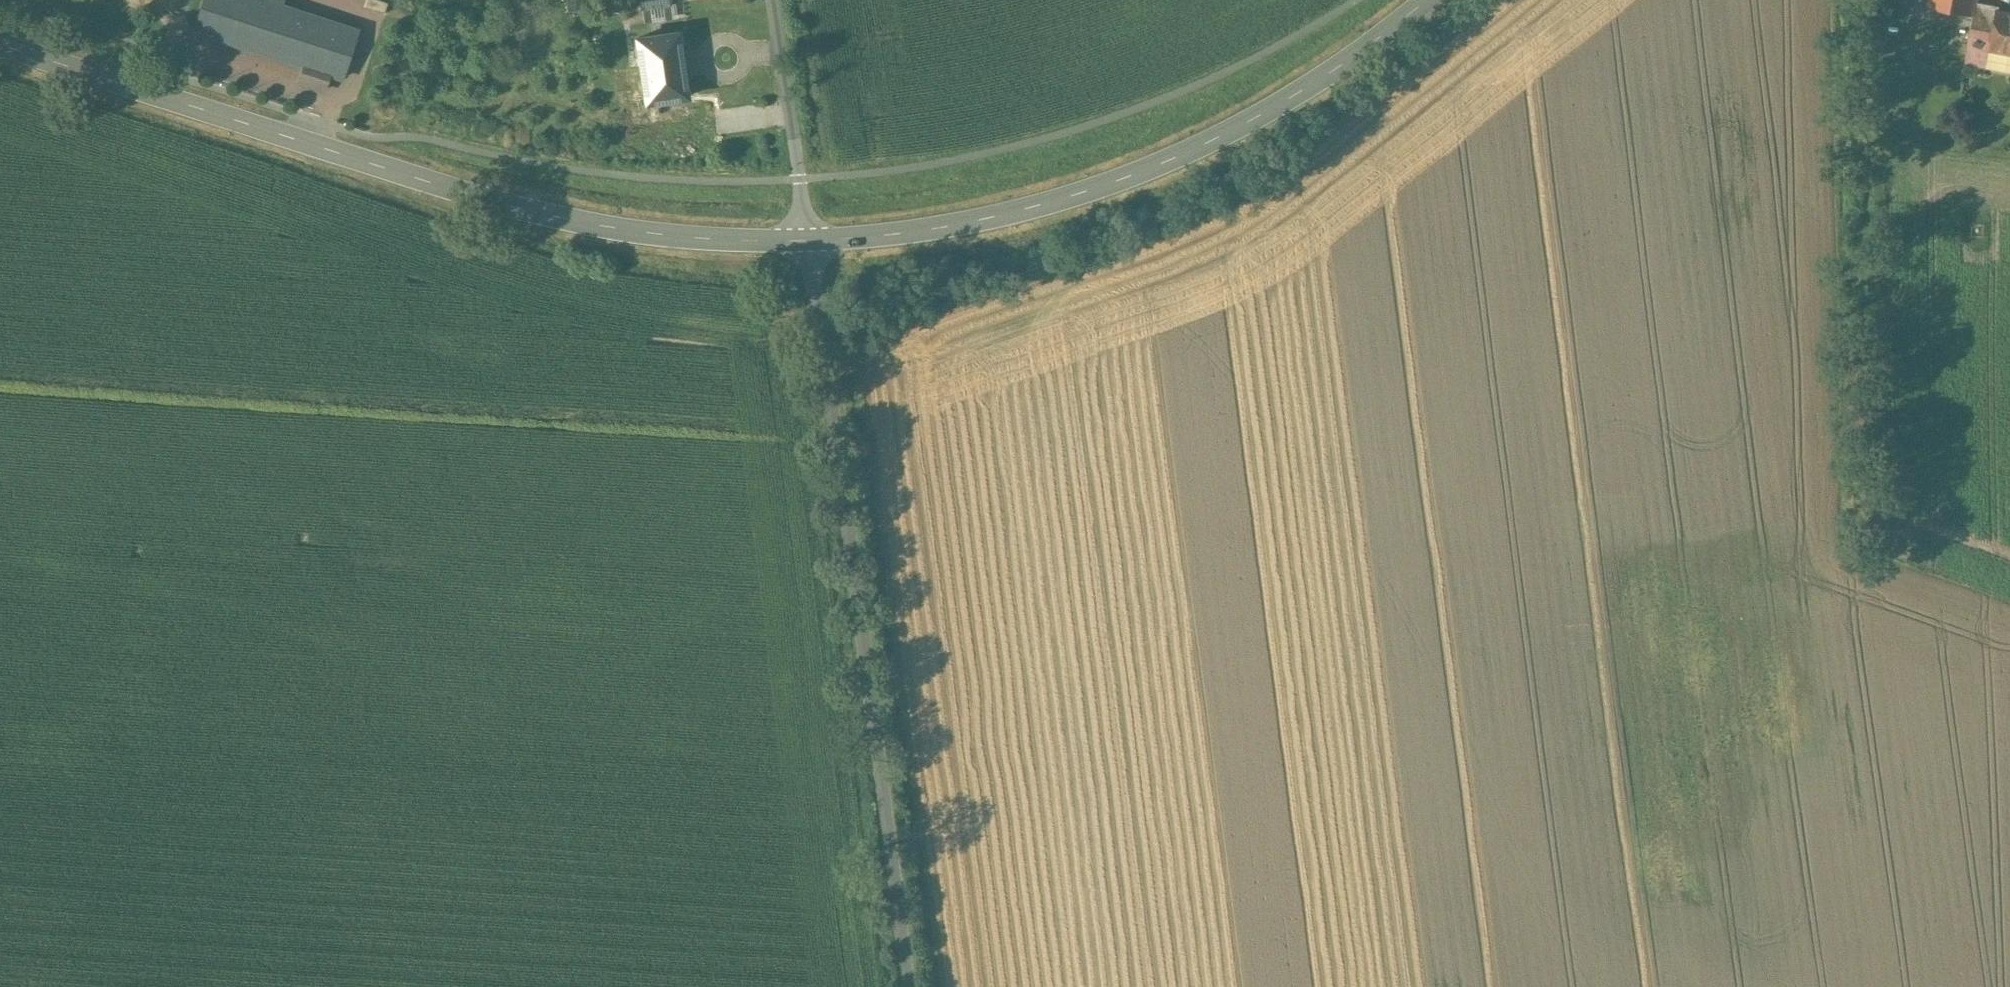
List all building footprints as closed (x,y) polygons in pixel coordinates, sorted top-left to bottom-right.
[(193,31),(303,66),(325,73),(326,68),(340,25),(282,6),(284,0),(203,0),(193,31)] [(381,0),(371,0),(368,5),(386,15),(391,6),(381,0)] [(583,0),(566,0),(569,11),(585,8),(583,0)] [(641,9),(642,9),(671,5),(670,0),(640,0),(641,9)] [(1929,6),(1973,15),(1975,2),(1976,0),(1930,0),(1929,6)] [(690,1),(678,3),(680,17),(692,15),(690,1)] [(2000,7),(1975,2),(1973,15),(1970,30),(1993,34),(1997,12),(1998,12),(2000,7)] [(671,5),(642,9),(644,22),(677,17),(675,4),(671,5)] [(1997,12),(1993,34),(1991,48),(2009,52),(2009,15),(1998,12),(1997,12)] [(357,30),(340,25),(326,68),(332,69),(330,75),(341,79),(357,30)] [(689,29),(644,34),(651,106),(696,101),(689,29)] [(325,73),(303,66),(298,81),(324,90),(330,75),(332,69),(326,68),(325,73)]
